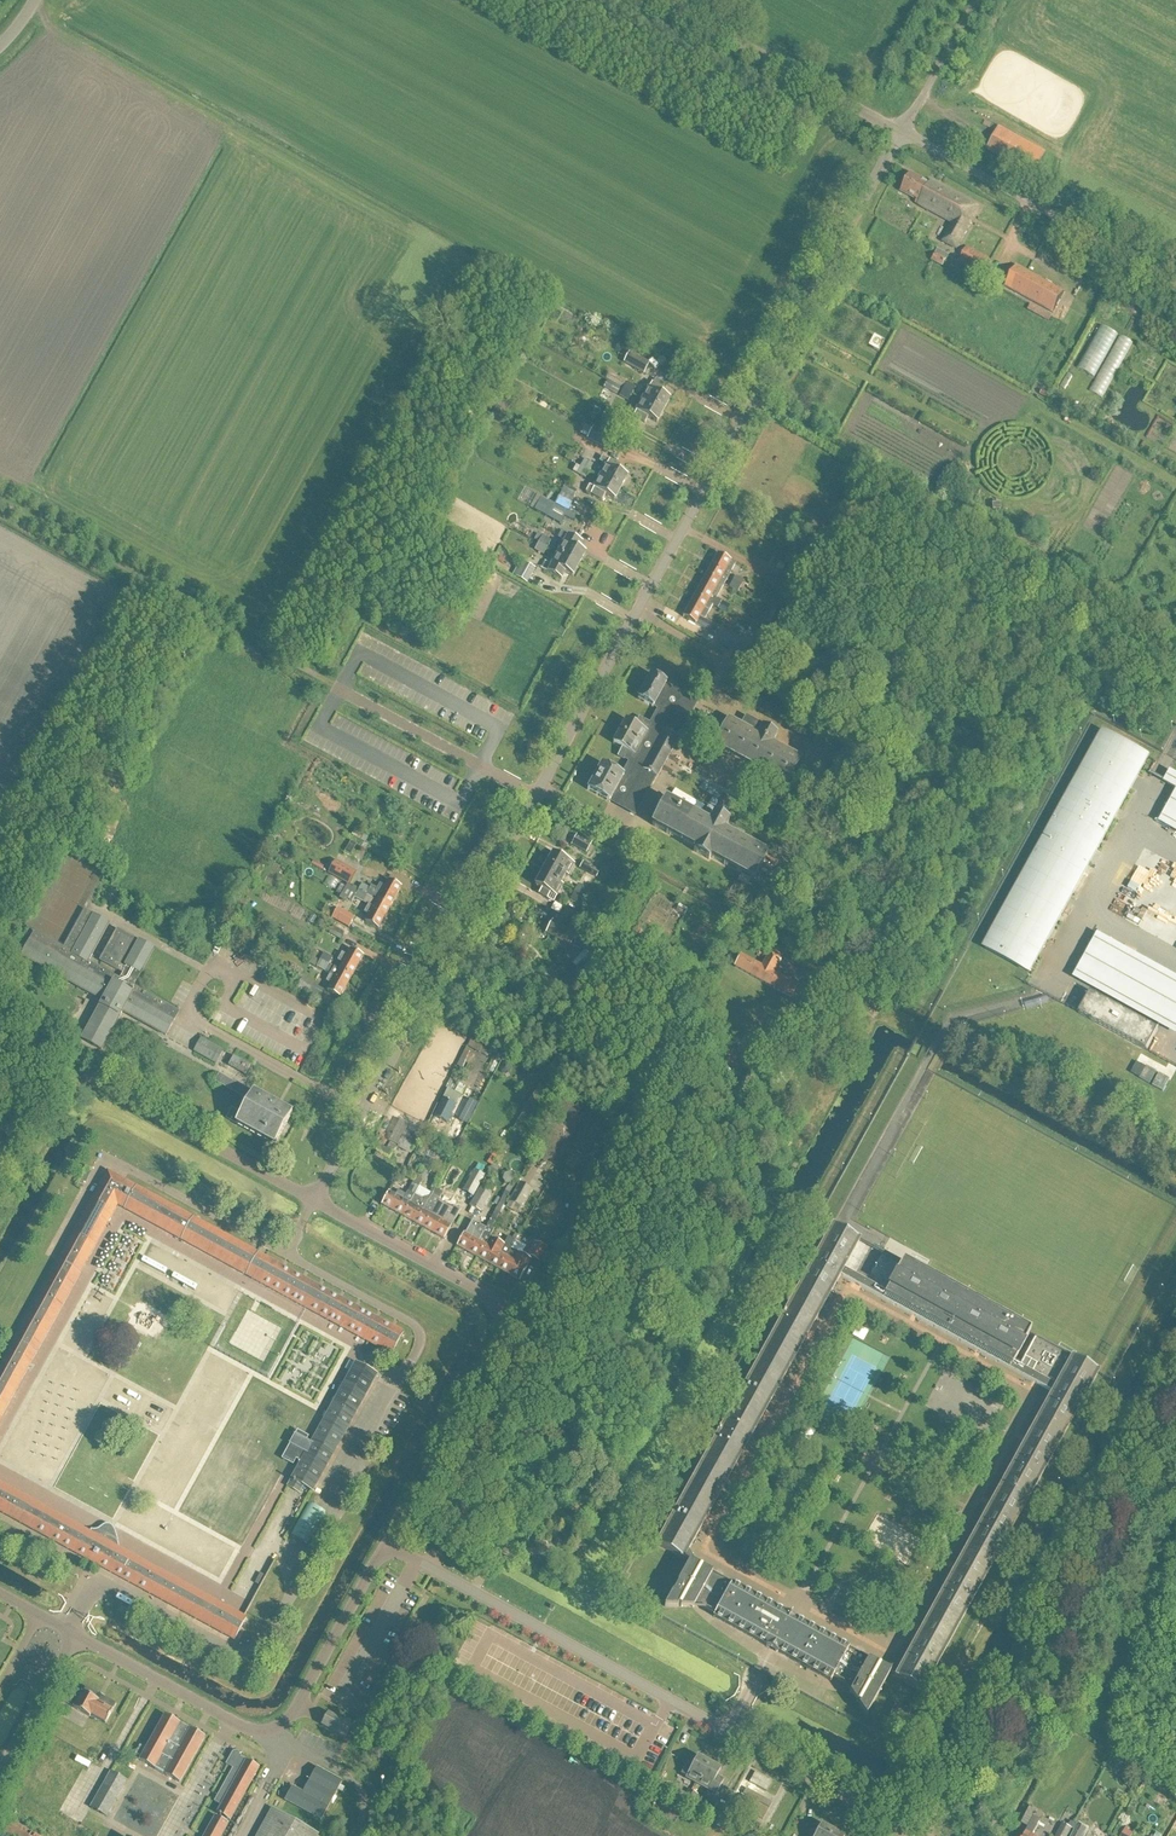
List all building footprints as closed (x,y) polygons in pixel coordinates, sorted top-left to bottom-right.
[(989,146),(1037,171),(1047,151),(999,127),(989,146)] [(956,250),(979,208),(931,182),(929,185),(910,175),(901,192),(917,201),(915,204),(952,224),(942,243),(956,250)] [(983,276),(992,261),(967,247),(958,262),(983,276)] [(932,262),(943,267),(949,256),(938,250),(932,262)] [(1066,293),(1016,266),(1005,288),(1053,315),(1066,293)] [(1108,397),(1134,339),(1100,324),(1081,368),(1098,375),(1092,390),(1108,397)] [(649,365),(629,354),(624,363),(644,374),(649,365)] [(642,400),(663,412),(669,401),(660,396),(663,391),(659,389),(662,384),(655,380),(653,385),(652,385),(649,390),(648,389),(642,400)] [(635,388),(626,384),(623,390),(631,394),(635,388)] [(617,396),(621,389),(614,385),(610,392),(617,396)] [(628,402),(631,394),(623,390),(619,397),(628,402)] [(656,424),(663,412),(642,400),(635,412),(632,410),(629,416),(644,424),(647,419),(656,424)] [(611,432),(623,411),(612,405),(600,426),(611,432)] [(594,429),(588,439),(588,440),(602,447),(608,437),(594,429)] [(599,477),(620,489),(627,477),(618,472),(621,467),(602,457),(599,462),(606,466),(599,477)] [(576,464),(589,471),(592,465),(584,460),(582,463),(578,461),(576,464)] [(585,479),(589,471),(576,464),(572,472),(585,479)] [(614,501),(620,489),(599,477),(592,489),(589,488),(587,493),(602,502),(605,496),(614,501)] [(561,494),(572,500),(577,492),(565,485),(561,494)] [(561,494),(554,506),(537,496),(530,509),(561,525),(568,513),(566,512),(572,500),(561,494)] [(568,513),(565,518),(572,522),(575,517),(568,513)] [(517,532),(538,544),(547,549),(554,537),(545,532),(544,534),(522,522),(517,532)] [(557,554),(578,566),(584,554),(577,550),(581,544),(567,536),(567,537),(562,535),(560,540),(563,542),(557,554)] [(543,556),(547,549),(538,544),(535,551),(543,556)] [(572,578),(578,566),(557,554),(550,566),(544,562),(541,569),(561,580),(564,573),(572,578)] [(706,575),(724,585),(731,571),(735,564),(717,554),(712,564),(706,575)] [(527,583),(534,569),(523,563),(515,577),(527,583)] [(794,588),(786,584),(769,574),(764,583),(790,597),(794,588)] [(716,600),(724,585),(706,575),(700,585),(694,596),(712,606),(725,613),(729,607),(716,600)] [(740,586),(732,582),(728,588),(737,593),(740,586)] [(704,621),(712,606),(694,596),(689,606),(682,617),(714,635),(717,628),(704,621)] [(780,616),(772,612),(766,624),(774,628),(780,616)] [(759,632),(763,625),(746,616),(742,623),(759,632)] [(748,645),(726,633),(719,645),(742,657),(748,645)] [(770,652),(763,649),(758,659),(764,663),(770,652)] [(638,700),(653,708),(660,695),(664,697),(669,688),(665,686),(665,685),(650,677),(638,700)] [(664,732),(668,726),(668,725),(674,728),(676,729),(681,732),(697,703),(669,688),(664,697),(660,695),(653,708),(657,710),(650,724),(638,718),(634,726),(625,721),(619,733),(641,744),(634,756),(633,755),(630,760),(625,758),(623,760),(628,763),(621,777),(623,778),(622,778),(627,781),(623,788),(618,786),(613,797),(609,803),(635,817),(652,786),(646,783),(639,779),(640,777),(643,771),(664,732)] [(855,715),(853,714),(852,715),(851,715),(850,716),(849,716),(848,717),(848,718),(848,719),(847,720),(848,721),(848,722),(849,723),(850,725),(851,725),(853,726),(854,726),(855,726),(856,725),(857,724),(858,724),(858,723),(859,721),(859,720),(859,719),(858,718),(858,717),(857,716),(855,715)] [(787,784),(801,760),(772,744),(776,735),(745,718),(741,727),(729,720),(715,745),(787,784)] [(681,732),(676,729),(674,728),(668,725),(668,726),(664,732),(643,771),(640,777),(639,779),(646,783),(652,786),(681,732)] [(617,757),(623,760),(625,758),(630,760),(633,755),(634,756),(641,744),(619,733),(613,744),(621,749),(617,757)] [(1029,973),(1150,759),(1103,733),(982,947),(1029,973)] [(839,780),(848,766),(839,761),(831,776),(839,780)] [(609,803),(613,797),(618,786),(623,788),(627,781),(622,778),(623,778),(621,777),(601,766),(587,791),(609,803)] [(1170,772),(1163,783),(1175,790),(1175,775),(1170,772)] [(1175,833),(1175,793),(1159,823),(1175,833)] [(728,824),(713,816),(709,824),(698,818),(699,815),(694,812),(692,815),(682,810),(683,808),(681,807),(681,809),(666,801),(652,826),(694,850),(693,852),(708,861),(710,858),(753,882),(766,856),(741,842),(743,839),(737,836),(735,839),(731,837),(724,833),(728,824)] [(570,846),(586,854),(592,842),(576,834),(570,846)] [(1130,888),(1142,893),(1152,872),(1143,868),(1150,852),(1143,849),(1134,871),(1137,872),(1130,888)] [(553,881),(560,885),(565,876),(567,877),(574,865),(552,854),(544,870),(556,877),(553,881)] [(357,873),(335,861),(327,874),(349,886),(357,873)] [(583,862),(579,869),(596,879),(600,871),(583,862)] [(562,886),(560,885),(553,881),(556,877),(544,870),(535,886),(541,890),(538,895),(553,902),(555,897),(556,898),(562,886)] [(362,885),(358,892),(389,909),(401,888),(388,881),(384,887),(379,885),(377,890),(371,887),(370,889),(362,885)] [(358,892),(346,886),(340,899),(344,901),(345,899),(352,902),(354,898),(368,906),(363,913),(368,916),(365,923),(378,930),(389,909),(358,892)] [(574,893),(583,898),(586,891),(578,886),(574,893)] [(579,904),(583,898),(574,893),(571,900),(579,904)] [(548,914),(557,919),(555,923),(552,921),(545,934),(569,947),(576,934),(567,929),(575,915),(563,908),(564,906),(554,901),(548,914)] [(687,910),(679,905),(676,911),(684,915),(687,910)] [(332,919),(349,929),(354,918),(337,909),(332,919)] [(64,950),(63,949),(34,933),(21,957),(102,1002),(81,1040),(101,1051),(119,1018),(122,1012),(165,1036),(178,1013),(127,984),(129,982),(134,985),(153,949),(150,947),(138,941),(125,966),(127,967),(125,970),(119,966),(133,940),(117,931),(100,962),(116,971),(117,970),(123,974),(121,980),(87,962),(108,924),(85,912),(64,950)] [(340,940),(344,933),(333,927),(329,935),(340,940)] [(1175,1030),(1175,976),(1098,932),(1074,974),(1175,1030)] [(587,947),(576,963),(584,969),(596,954),(587,947)] [(338,971),(351,978),(363,957),(350,950),(346,957),(342,954),(337,962),(342,964),(338,971)] [(790,998),(796,986),(773,974),(781,958),(778,957),(780,953),(775,950),(773,954),(769,952),(761,967),(741,956),(734,968),(790,998)] [(790,958),(802,964),(804,959),(793,952),(790,958)] [(320,961),(328,965),(332,959),(323,954),(320,961)] [(338,971),(328,965),(320,961),(316,968),(325,972),(330,975),(326,983),(330,985),(327,992),(340,999),(351,978),(338,971)] [(315,995),(319,988),(302,979),(298,986),(296,989),(303,993),(305,990),(315,995)] [(1077,1013),(1146,1049),(1157,1028),(1088,992),(1077,1013)] [(201,1039),(193,1052),(216,1065),(223,1051),(201,1039)] [(245,1075),(250,1066),(233,1057),(228,1067),(245,1075)] [(1131,1073),(1140,1079),(1146,1068),(1137,1062),(1131,1073)] [(501,1064),(499,1069),(501,1073),(505,1075),(510,1074),(512,1069),(510,1065),(506,1063),(501,1064)] [(1150,1065),(1143,1079),(1166,1090),(1173,1076),(1150,1065)] [(281,1133),(291,1115),(278,1107),(253,1093),(252,1094),(219,1076),(216,1082),(249,1100),(241,1115),(232,1110),(227,1120),(235,1124),(235,1125),(274,1146),(279,1137),(281,1133)] [(434,1117),(447,1124),(460,1097),(447,1090),(434,1117)] [(411,1155),(422,1132),(403,1123),(396,1135),(402,1138),(397,1148),(411,1155)] [(389,1159),(392,1153),(379,1146),(375,1152),(389,1159)] [(462,1191),(473,1197),(484,1176),(473,1170),(462,1191)] [(108,1172),(0,1367),(0,1420),(117,1206),(390,1356),(403,1333),(108,1172)] [(402,1218),(414,1196),(414,1195),(421,1183),(414,1179),(405,1196),(397,1191),(394,1197),(388,1193),(381,1206),(402,1218)] [(564,1196),(571,1200),(579,1185),(572,1181),(564,1196)] [(508,1202),(509,1202),(506,1208),(517,1214),(531,1189),(519,1183),(508,1202)] [(470,1207),(480,1213),(493,1190),(482,1184),(470,1207)] [(423,1229),(438,1202),(442,1194),(431,1188),(431,1195),(429,1198),(422,1200),(414,1196),(402,1218),(423,1229)] [(438,1202),(423,1229),(443,1240),(450,1228),(454,1220),(459,1211),(452,1208),(449,1214),(448,1214),(446,1218),(441,1216),(446,1206),(438,1202)] [(560,1213),(554,1216),(558,1224),(564,1221),(560,1213)] [(478,1259),(489,1238),(494,1230),(487,1226),(486,1229),(472,1222),(465,1235),(464,1234),(457,1247),(478,1259)] [(890,1674),(895,1677),(921,1692),(1098,1371),(1072,1358),(1035,1337),(1019,1366),(1013,1363),(1029,1334),(923,1274),(903,1263),(887,1292),(844,1268),(859,1241),(833,1226),(656,1545),(689,1564),(665,1608),(706,1609),(715,1614),(714,1617),(766,1646),(765,1646),(777,1653),(777,1652),(830,1681),(833,1677),(842,1683),(865,1716),(890,1674)] [(498,1270),(510,1249),(514,1242),(508,1238),(503,1246),(489,1238),(478,1259),(498,1270)] [(510,1249),(498,1270),(519,1282),(526,1269),(531,1259),(540,1263),(547,1250),(534,1243),(526,1258),(510,1249)] [(355,1364),(311,1444),(306,1441),(309,1437),(297,1431),(281,1459),(293,1466),(296,1460),(300,1462),(291,1480),(287,1487),(299,1494),(303,1487),(311,1491),(313,1492),(377,1376),(355,1364)] [(234,1641),(246,1619),(243,1617),(118,1548),(118,1544),(117,1539),(114,1531),(112,1527),(110,1526),(106,1525),(102,1526),(99,1529),(97,1530),(94,1531),(91,1530),(90,1533),(0,1483),(0,1513),(234,1641)] [(291,1536),(307,1545),(325,1513),(309,1504),(291,1536)] [(105,1725),(116,1705),(85,1688),(82,1694),(72,1688),(63,1703),(73,1709),(90,1719),(92,1717),(105,1725)] [(889,1715),(904,1723),(910,1713),(895,1705),(889,1715)] [(321,1726),(346,1739),(353,1726),(328,1713),(324,1720),(321,1726)] [(140,1761),(150,1767),(180,1784),(205,1738),(165,1716),(140,1761)] [(230,1822),(259,1769),(241,1759),(240,1756),(235,1754),(233,1754),(227,1766),(233,1769),(214,1802),(221,1806),(217,1814),(230,1822)] [(696,1786),(709,1763),(698,1756),(692,1766),(687,1763),(681,1775),(686,1778),(685,1779),(696,1786)] [(1124,1761),(1115,1756),(1109,1767),(1118,1772),(1124,1761)] [(715,1796),(724,1781),(717,1777),(721,1770),(709,1763),(696,1786),(707,1792),(706,1794),(714,1798),(715,1796)] [(94,1807),(111,1815),(129,1778),(113,1769),(94,1807)] [(321,1821),(340,1786),(342,1783),(317,1769),(303,1794),(292,1789),(285,1802),(321,1821)] [(758,1771),(753,1781),(769,1790),(775,1779),(758,1771)] [(696,1796),(688,1791),(684,1798),(692,1802),(696,1796)] [(742,1797),(735,1808),(761,1822),(767,1811),(742,1797)] [(680,1804),(689,1809),(692,1802),(684,1798),(680,1804)] [(734,1811),(724,1806),(715,1823),(725,1828),(734,1811)] [(271,1809),(256,1835),(318,1835),(271,1809)] [(1034,1818),(1034,1817),(1024,1835),(1034,1835),(1033,1835),(1041,1821),(1044,1814),(1038,1811),(1034,1818)] [(229,1824),(214,1817),(204,1835),(222,1835),(229,1824)] [(748,1835),(756,1835),(761,1826),(755,1823),(748,1835)] [(833,1831),(821,1824),(816,1834),(811,1831),(808,1835),(830,1835),(833,1831)] [(1071,1828),(1063,1824),(1056,1835),(1067,1835),(1071,1828)] [(1087,1829),(1077,1824),(1071,1835),(1083,1835),(1087,1829)] [(13,1827),(10,1835),(37,1835),(13,1827)]
